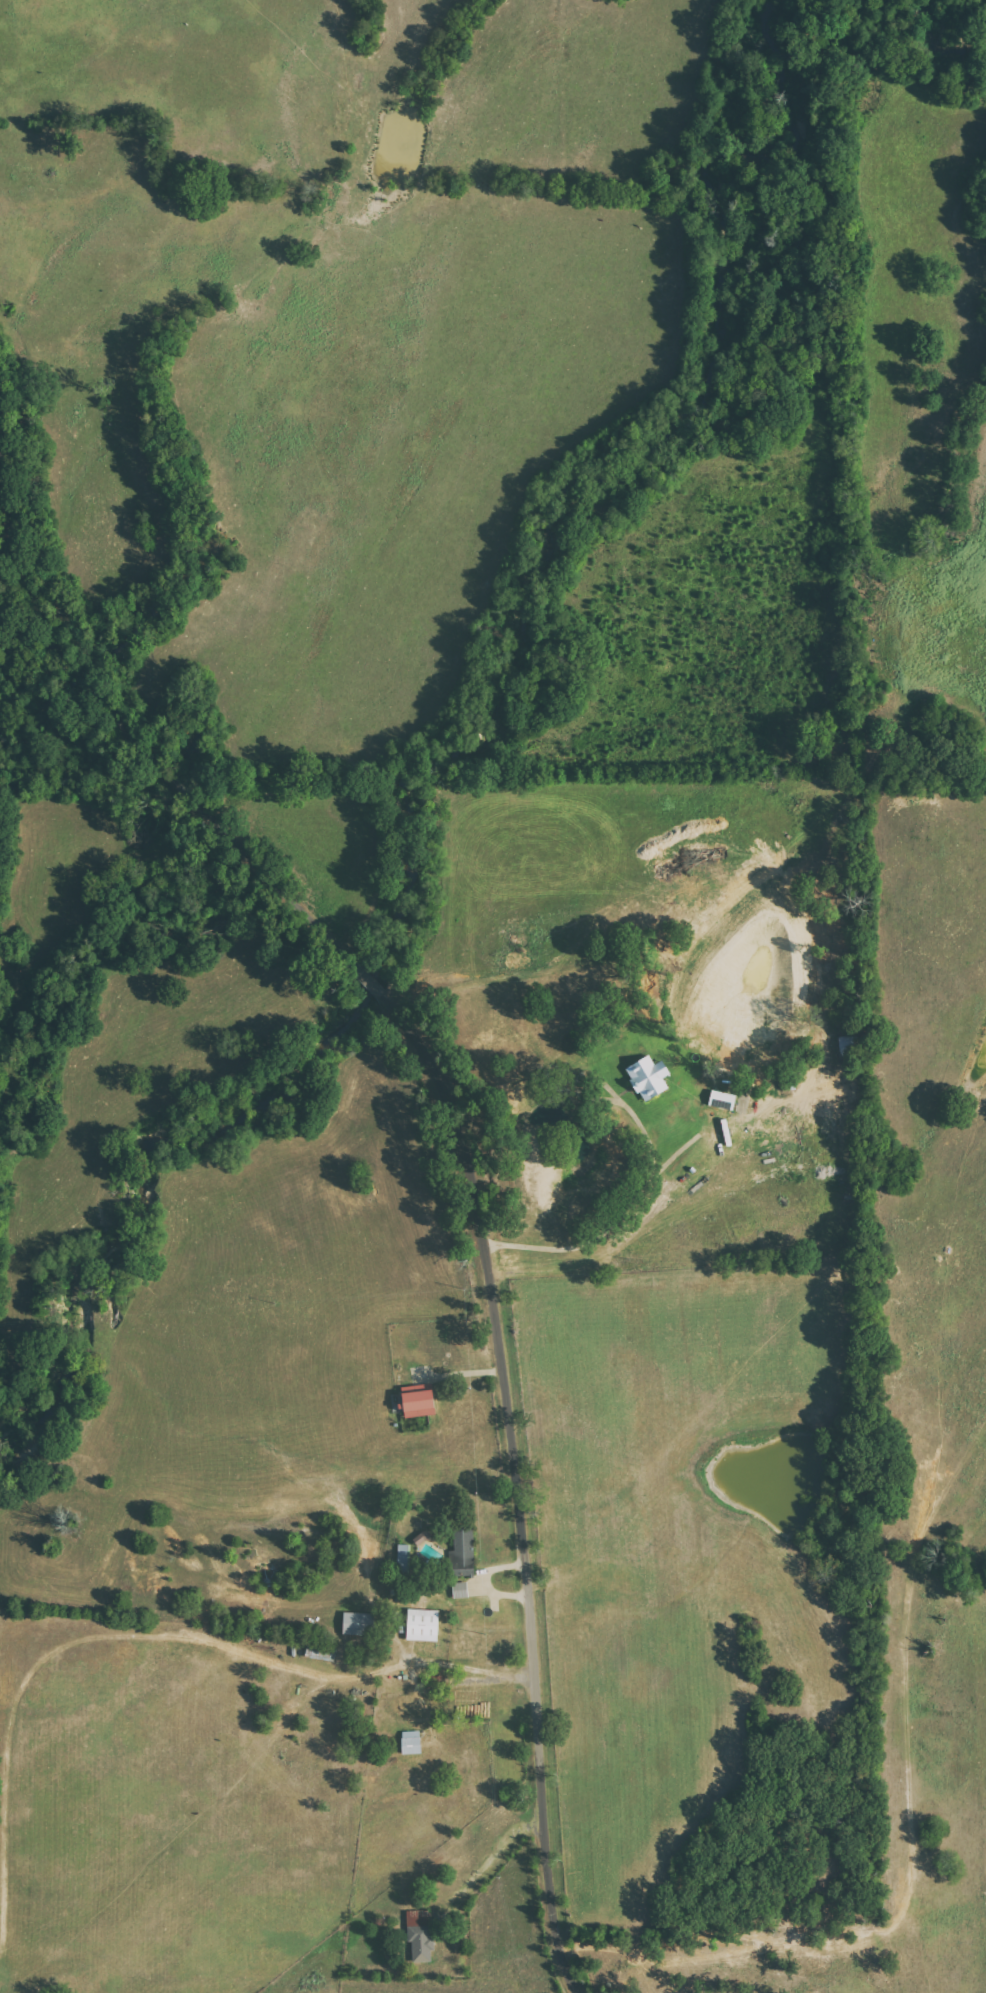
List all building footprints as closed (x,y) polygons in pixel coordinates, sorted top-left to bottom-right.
[(856,1053),(854,1035),(839,1037),(841,1055),(856,1053)] [(644,1102),(669,1089),(663,1077),(671,1073),(664,1058),(654,1063),(650,1056),(627,1067),(644,1102)] [(437,1414),(436,1389),(404,1392),(405,1405),(406,1416),(437,1414)] [(474,1530),(455,1530),(457,1574),(476,1574),(474,1530)] [(420,1535),(418,1557),(434,1558),(436,1543),(430,1543),(431,1536),(420,1535)] [(410,1544),(398,1544),(398,1567),(410,1567),(410,1544)] [(467,1582),(453,1582),(454,1597),(468,1596),(467,1582)] [(440,1610),(409,1609),(408,1640),(439,1641),(440,1610)] [(344,1634),(374,1635),(375,1613),(345,1612),(344,1634)] [(403,1754),(422,1753),(421,1731),(402,1731),(403,1754)] [(432,1962),(431,1910),(409,1910),(411,1963),(432,1962)]
